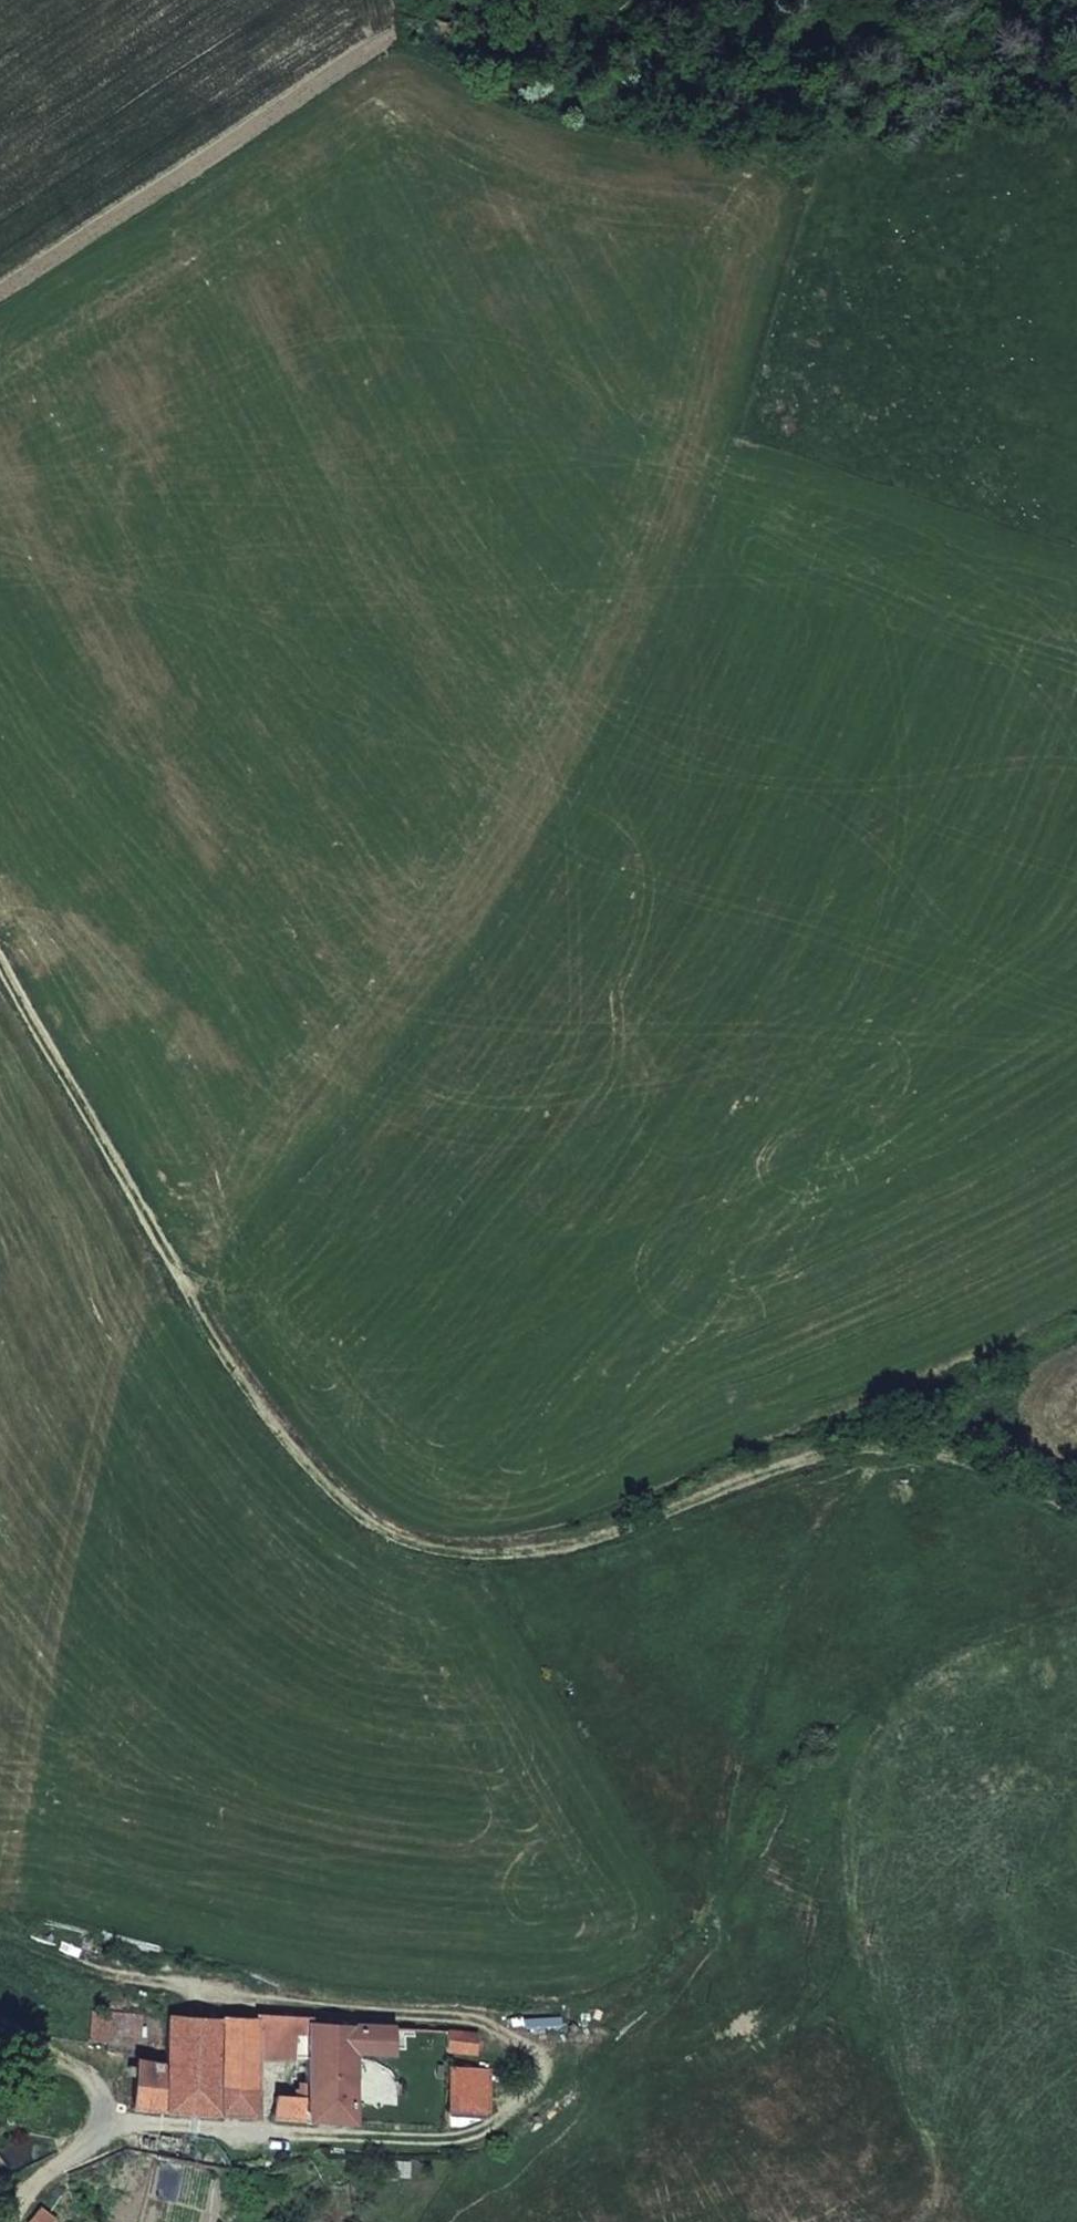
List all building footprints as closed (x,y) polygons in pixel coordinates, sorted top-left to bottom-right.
[(142,2014),(94,2012),(92,2040),(110,2041),(115,2034),(141,2036),(142,2014)] [(305,2062),(307,2023),(307,2018),(259,2015),(259,2021),(257,2060),(305,2062)] [(254,2116),(257,2060),(259,2021),(168,2017),(165,2066),(135,2064),(132,2111),(254,2116)] [(393,2027),(307,2023),(305,2062),(303,2098),(276,2097),(275,2117),(350,2121),(354,2054),(391,2055),(393,2027)] [(475,2033),(453,2032),(451,2053),(474,2054),(475,2033)] [(444,2112),(488,2114),(490,2071),(445,2067),(444,2112)] [(36,2209),(29,2221),(48,2221),(51,2217),(36,2209)]
